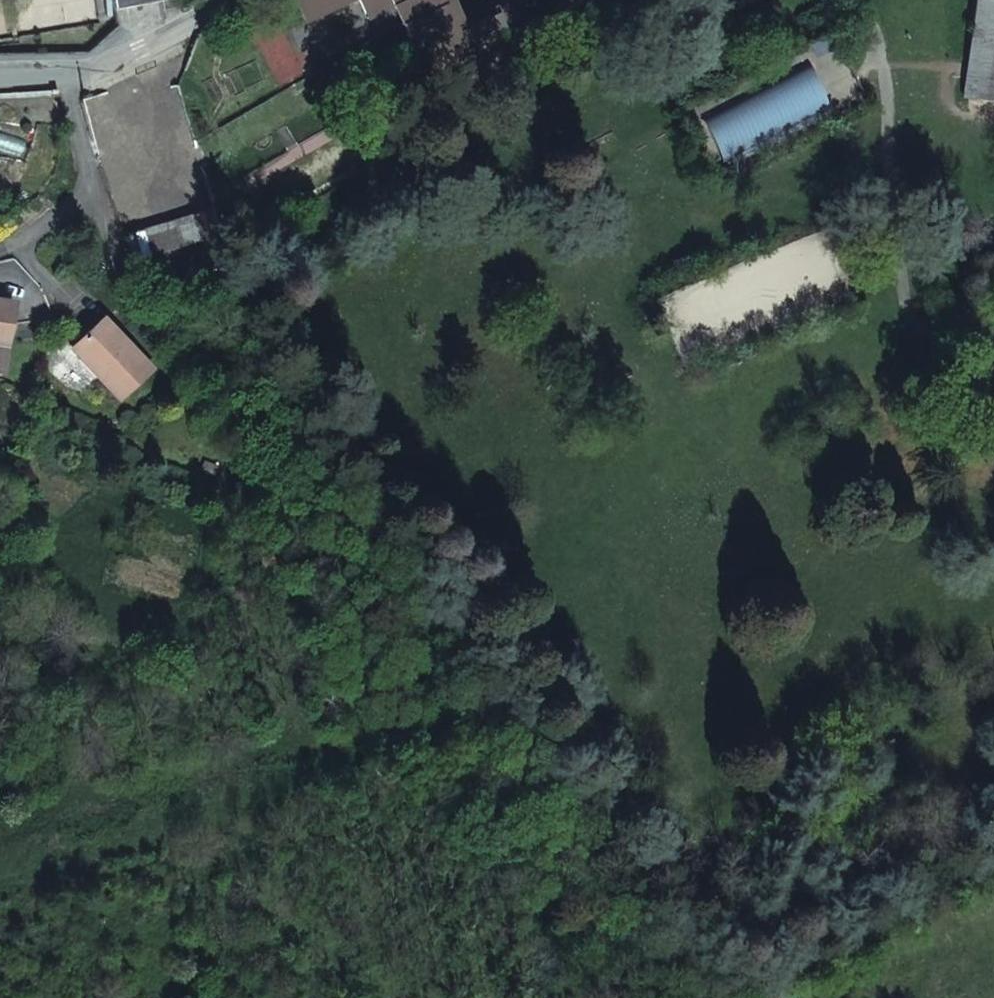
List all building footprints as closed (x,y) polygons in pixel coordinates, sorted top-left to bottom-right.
[(113,10),(145,4),(162,0),(111,0),(113,10)] [(306,23),(355,0),(295,0),(306,23)] [(368,19),(393,7),(407,0),(359,0),(368,19)] [(419,62),(462,48),(462,46),(477,39),(478,41),(503,29),(505,32),(539,16),(532,0),(507,0),(493,7),(496,14),(464,29),(449,0),(407,0),(393,7),(419,62)] [(962,100),(993,105),(993,0),(973,0),(962,100)] [(176,87),(148,88),(187,216),(212,209),(198,154),(195,144),(176,87)] [(108,92),(80,101),(98,166),(120,237),(141,232),(148,229),(108,92)] [(209,136),(195,144),(198,154),(214,147),(209,136)] [(148,229),(141,232),(149,258),(220,236),(212,209),(187,216),(148,229)] [(6,347),(12,304),(0,302),(0,346),(6,347)] [(101,320),(74,346),(98,369),(93,373),(120,400),(150,371),(101,320)]
